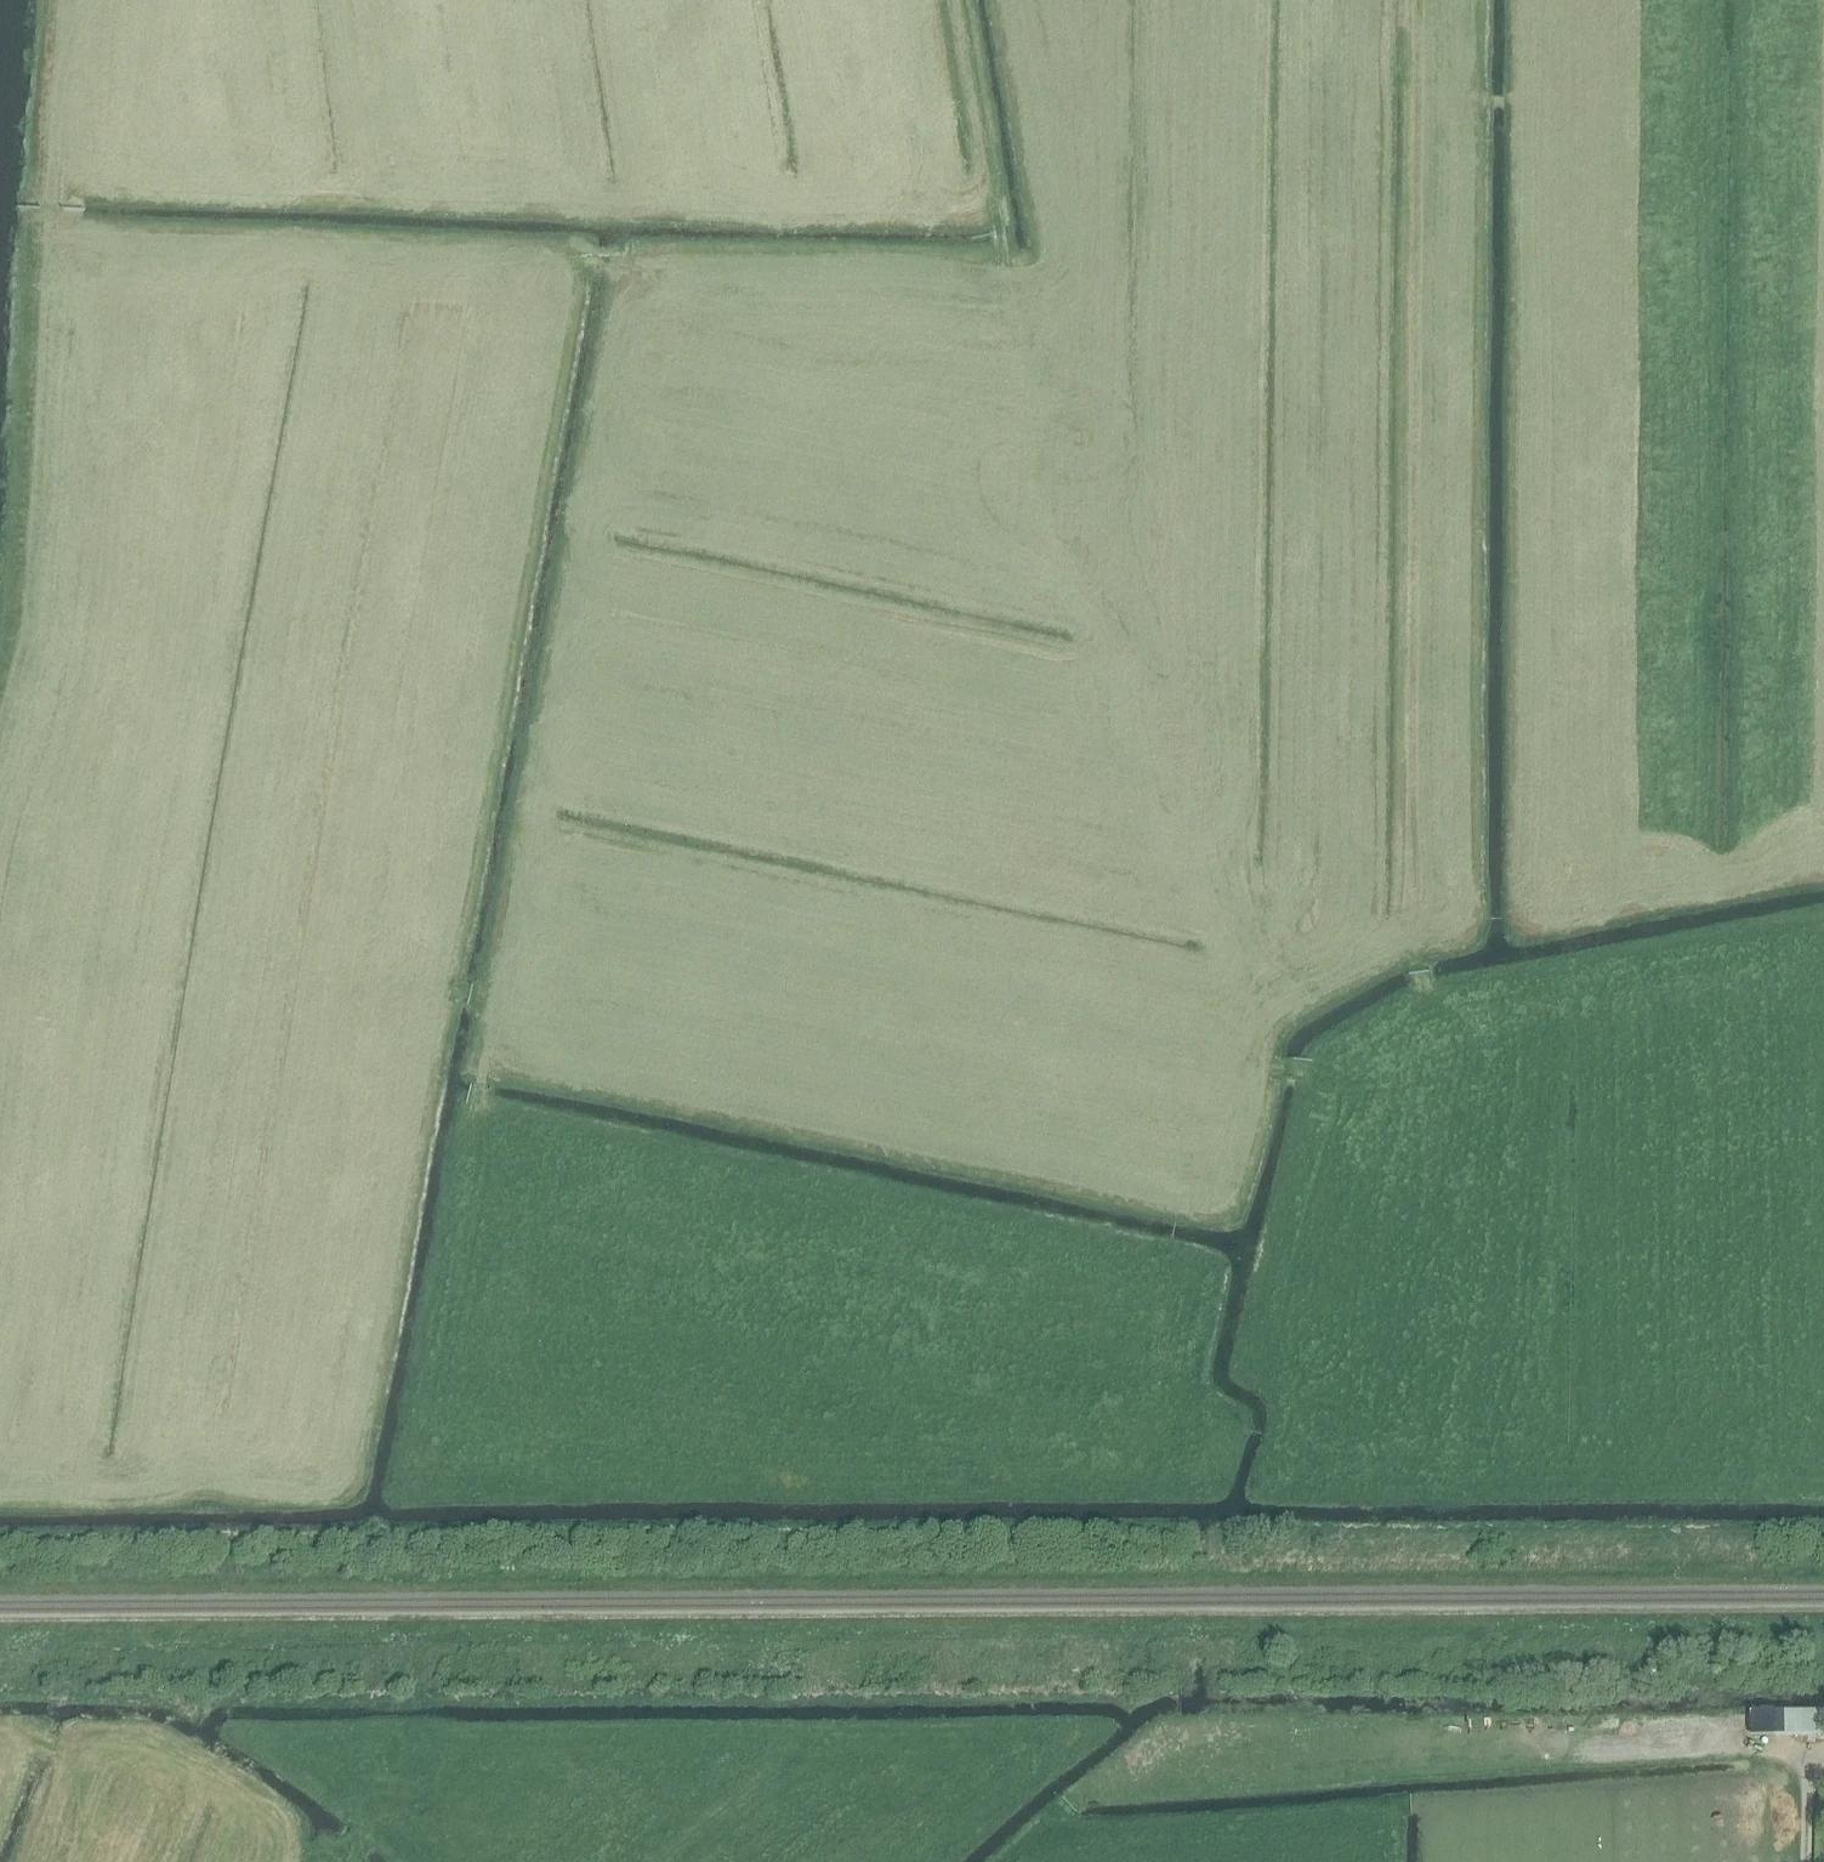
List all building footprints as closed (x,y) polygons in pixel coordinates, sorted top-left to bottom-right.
[(1773,1710),(1774,1737),(1823,1736),(1823,1709),(1773,1710)]
